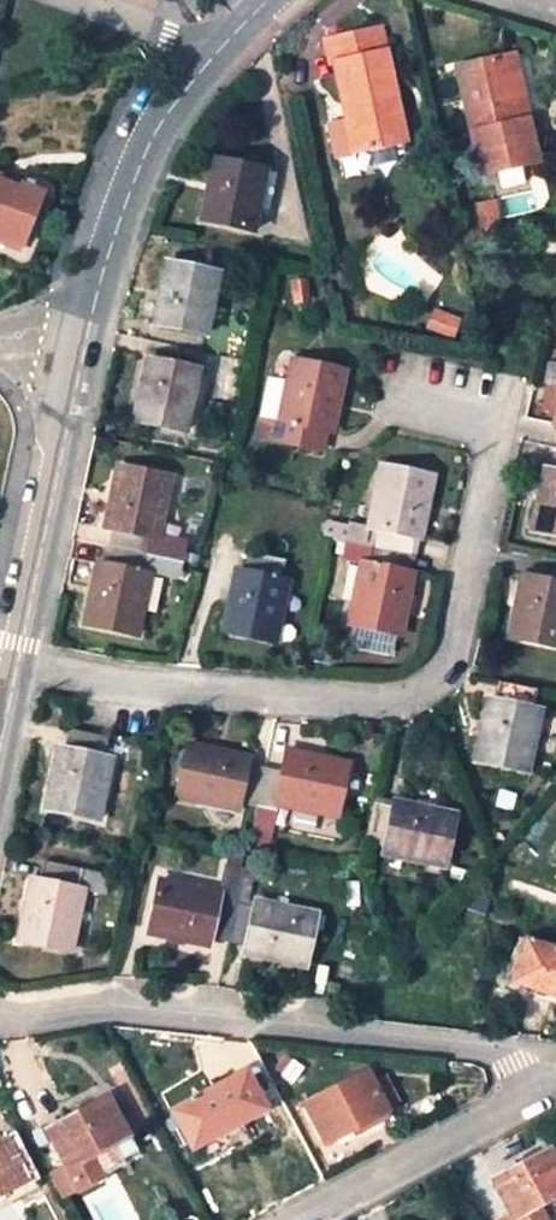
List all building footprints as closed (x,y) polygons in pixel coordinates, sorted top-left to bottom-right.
[(394,123),(388,100),(370,33),(320,47),(325,67),(331,66),(343,111),(349,109),(361,156),(400,145),(394,123)] [(519,121),(529,118),(512,54),(503,56),(519,121)] [(540,161),(529,118),(519,121),(503,56),(456,68),(483,176),(540,161)] [(388,100),(394,123),(400,122),(393,98),(388,100)] [(349,109),(343,111),(355,158),(361,156),(349,109)] [(259,169),(209,157),(195,218),(246,230),(259,169)] [(0,181),(0,242),(28,254),(49,201),(31,194),(30,196),(7,187),(7,184),(0,181)] [(486,208),(472,211),(477,230),(491,227),(486,208)] [(213,274),(164,264),(151,326),(200,337),(213,274)] [(340,369),(289,358),(277,416),(257,412),(252,434),(315,447),(319,428),(327,430),(340,369)] [(192,373),(143,363),(131,423),(179,434),(192,373)] [(427,478),(378,467),(366,528),(372,529),(365,564),(358,563),(344,625),(394,635),(407,573),(402,572),(409,537),(415,539),(427,478)] [(165,479),(112,468),(100,528),(107,530),(100,566),(93,564),(80,628),(131,638),(145,576),(137,574),(145,538),(152,540),(165,479)] [(539,470),(527,529),(555,536),(555,473),(539,470)] [(279,562),(245,555),(241,575),(232,573),(219,633),(270,643),(283,581),(275,579),(279,562)] [(517,577),(504,637),(555,648),(555,642),(555,586),(517,577)] [(531,691),(494,682),(490,700),(483,699),(472,761),(524,771),(535,710),(528,708),(531,691)] [(103,741),(66,734),(62,751),(55,750),(42,811),(96,822),(108,761),(100,759),(103,741)] [(345,766),(285,753),(281,773),(244,765),(245,759),(185,747),(174,797),(233,810),(235,801),(254,806),(271,810),(273,801),(334,814),(345,766)] [(453,814),(390,801),(389,807),(373,804),(365,840),(381,843),(380,852),(441,865),(453,814)] [(271,810),(254,806),(245,842),(263,846),(271,810)] [(78,872),(41,864),(38,881),(30,880),(17,942),(68,953),(81,891),(75,890),(78,872)] [(217,896),(157,882),(145,933),(205,947),(207,939),(243,947),(241,956),(304,968),(315,916),(253,903),(252,912),(215,904),(217,896)] [(479,915),(491,900),(468,892),(455,907),(479,915)] [(517,938),(511,957),(518,958),(511,981),(555,996),(555,951),(517,938)] [(261,1069),(248,1077),(264,1106),(278,1098),(261,1069)] [(367,1070),(304,1102),(326,1143),(389,1112),(367,1070)] [(264,1106),(248,1077),(245,1072),(232,1079),(228,1073),(211,1082),(215,1089),(172,1112),(192,1149),(194,1148),(240,1122),(266,1109),(264,1106)] [(100,1182),(95,1172),(89,1159),(130,1139),(131,1138),(109,1096),(45,1129),(77,1193),(100,1182)] [(0,1144),(0,1195),(30,1179),(10,1139),(0,1144)] [(89,1159),(95,1172),(136,1152),(130,1139),(89,1159)] [(493,1180),(509,1212),(513,1219),(553,1219),(555,1218),(555,1216),(548,1201),(555,1197),(555,1161),(550,1150),(493,1180)] [(509,1212),(493,1219),(513,1219),(509,1212)]
